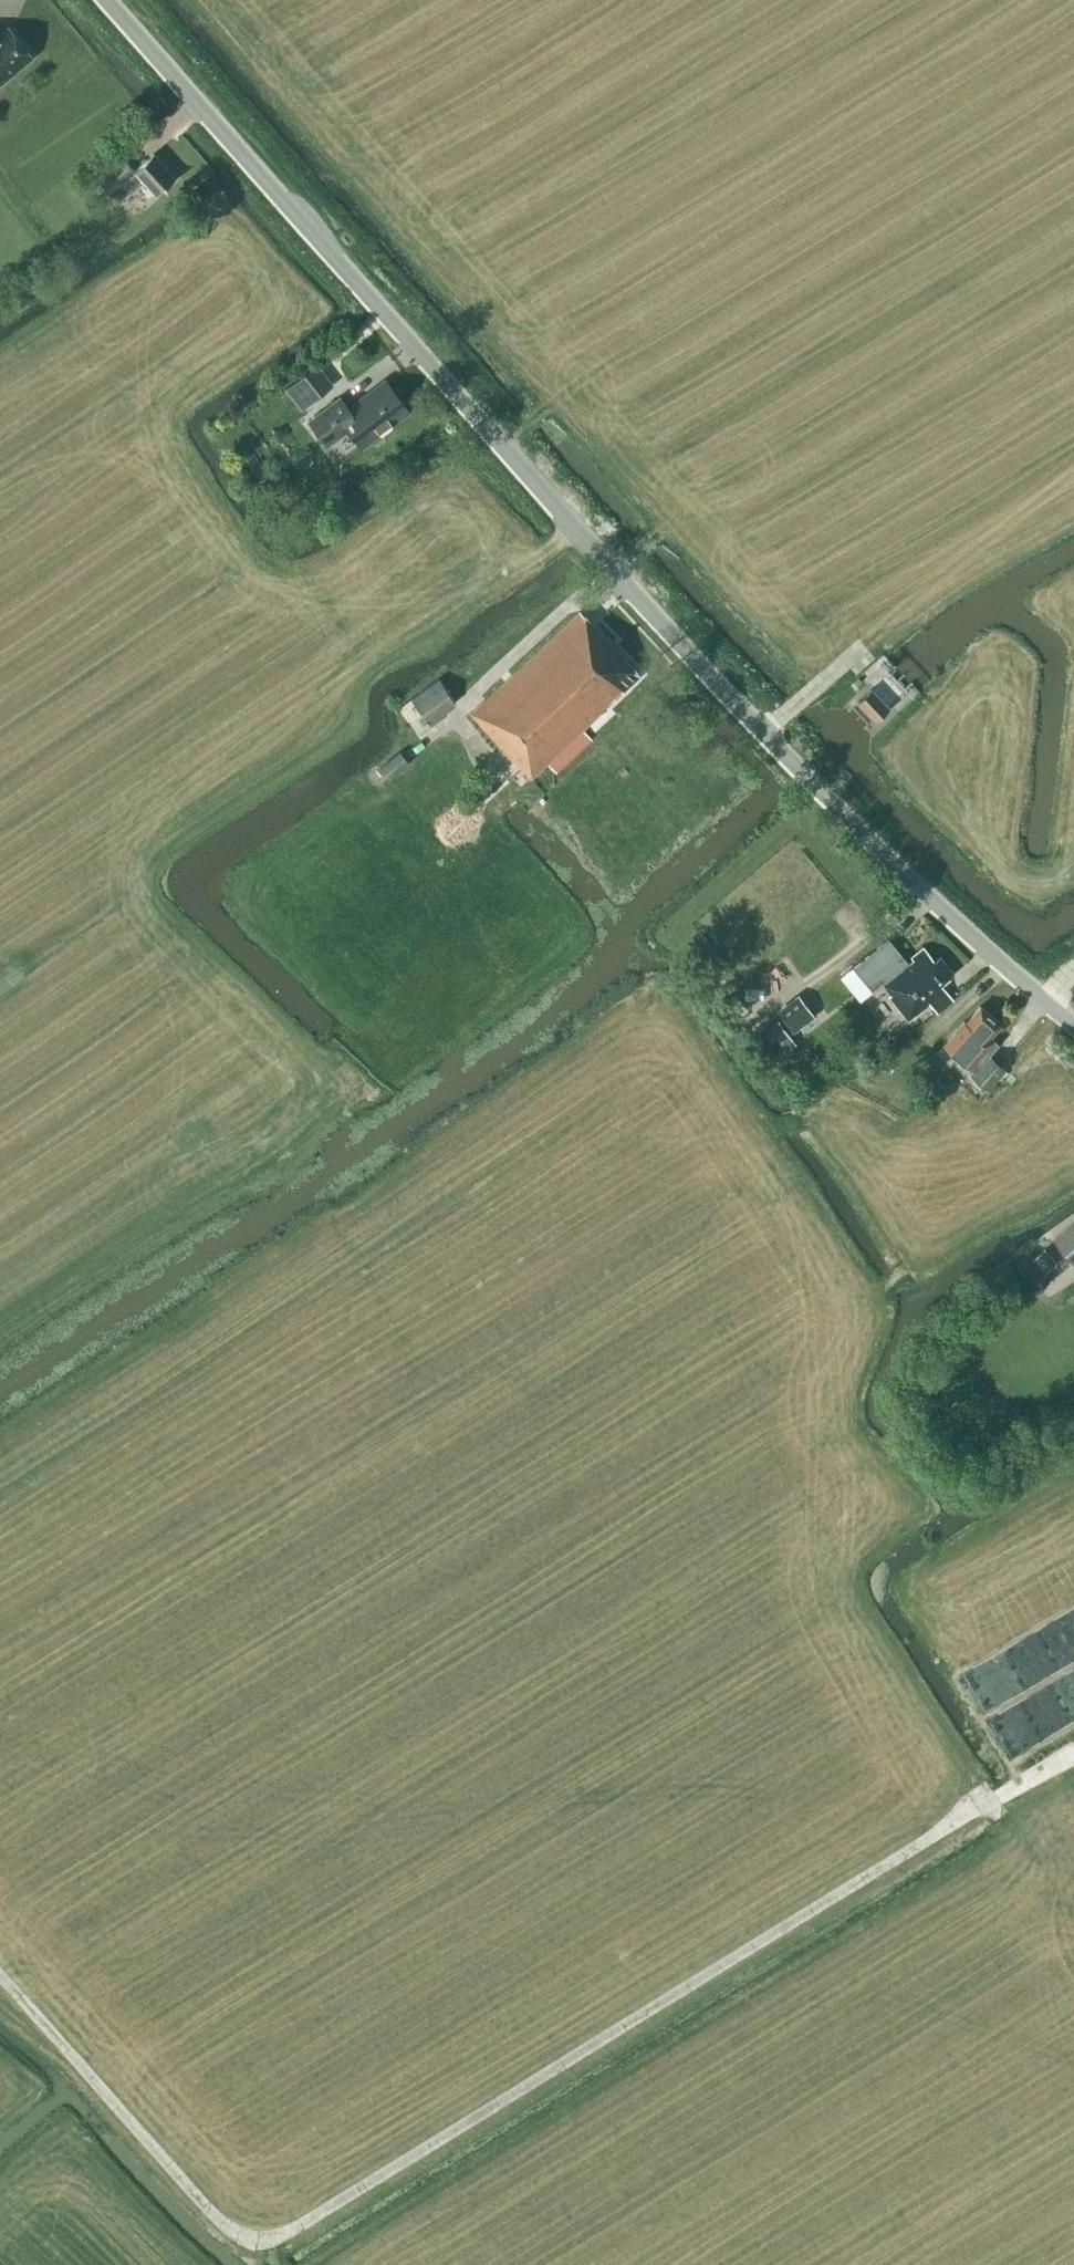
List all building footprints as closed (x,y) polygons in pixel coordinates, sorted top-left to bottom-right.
[(31,57),(8,28),(0,35),(0,83),(31,57)] [(129,192),(143,181),(148,187),(147,189),(152,195),(154,194),(155,195),(174,179),(152,155),(134,171),(122,158),(96,180),(108,193),(120,183),(129,192)] [(284,388),(300,409),(308,403),(292,382),(284,388)] [(310,423),(328,446),(347,431),(361,449),(409,412),(387,384),(351,411),(350,409),(348,410),(340,400),(310,423)] [(621,689),(623,691),(640,676),(579,611),(470,714),(530,778),(603,710),(601,708),(621,689)] [(446,714),(443,711),(454,703),(438,679),(411,698),(430,725),(446,714)] [(857,702),(874,721),(889,708),(870,690),(857,702)] [(377,767),(385,778),(406,763),(398,751),(377,767)] [(936,1013),(952,999),(945,990),(940,983),(953,974),(939,956),(934,960),(923,947),(880,982),(890,994),(888,996),(907,1020),(928,1003),(936,1013)] [(813,1016),(803,1003),(783,1018),(793,1031),(813,1016)] [(998,1044),(989,1037),(1000,1024),(980,1006),(965,1023),(964,1022),(944,1045),(974,1071),(970,1076),(987,1090),(1005,1070),(988,1056),(998,1044)] [(782,1053),(795,1044),(777,1019),(765,1028),(782,1053)] [(1073,1261),(1073,1220),(1054,1238),(1073,1261)] [(1030,1247),(1018,1255),(1032,1278),(1044,1270),(1030,1247)]
